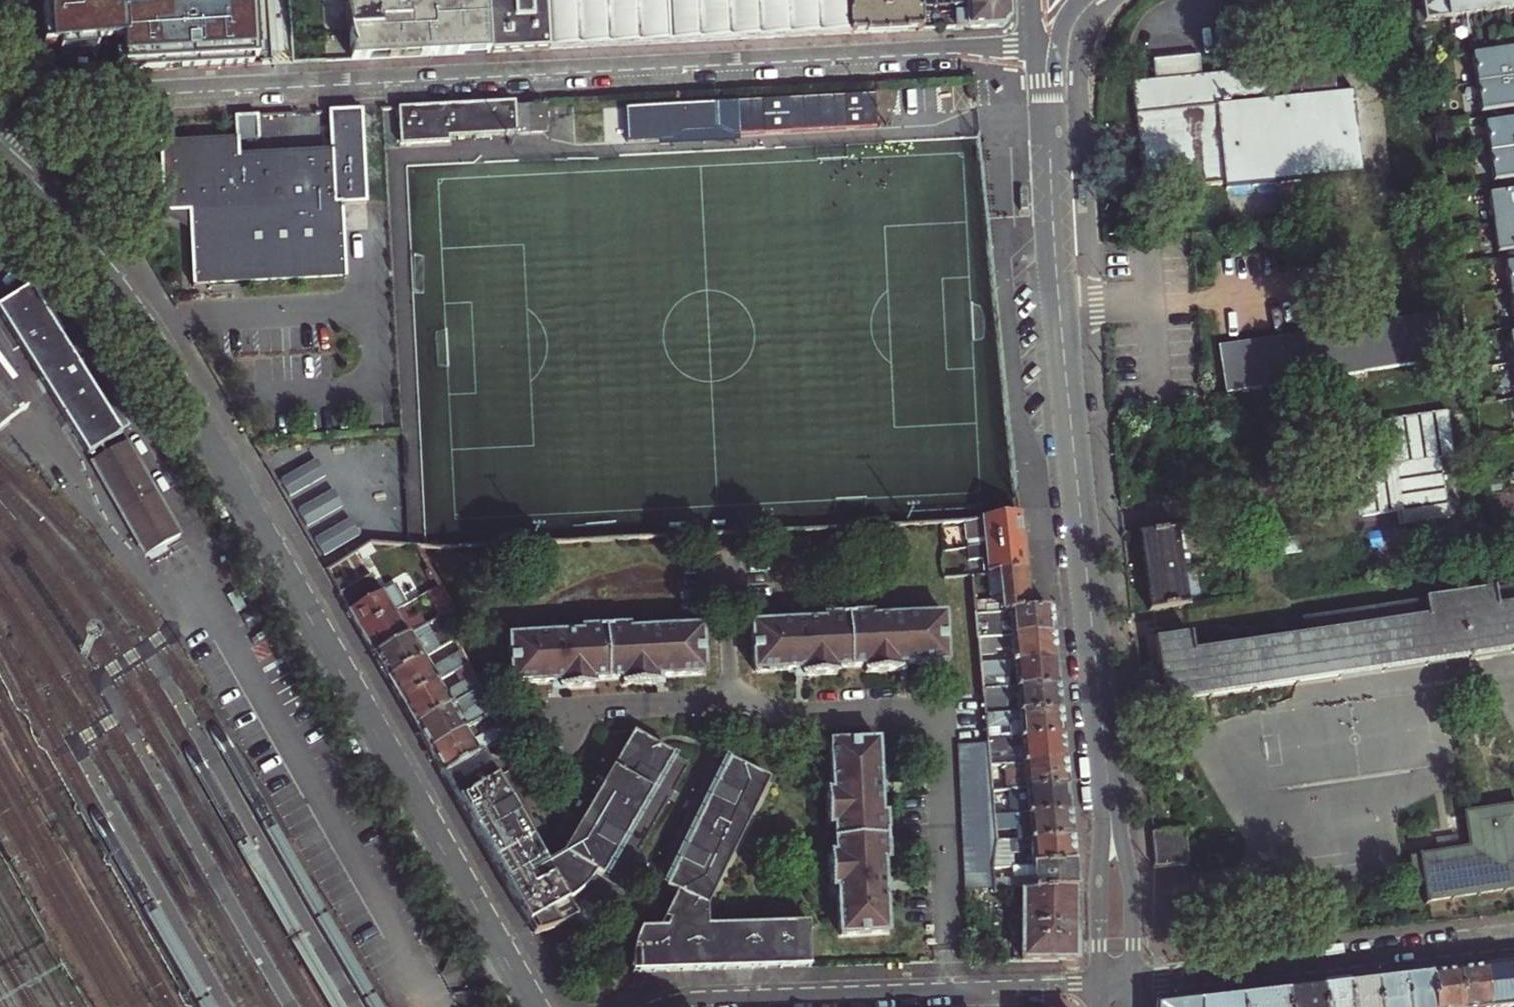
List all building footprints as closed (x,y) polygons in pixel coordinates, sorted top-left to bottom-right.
[(184,11),(184,3),(147,5),(147,10),(114,12),(113,0),(40,0),(43,44),(120,39),(122,72),(251,65),(250,59),(256,59),(254,8),(184,11)] [(343,19),(348,38),(350,60),(489,53),(486,0),(339,0),(343,19)] [(849,35),(848,0),(486,0),(489,53),(522,51),(562,49),(849,35)] [(849,35),(883,33),(921,31),(920,9),(920,0),(848,0),(849,35)] [(920,9),(1009,5),(1009,0),(920,0),(920,9)] [(1445,0),(1422,0),(1425,20),(1448,17),(1448,16),(1445,0)] [(1448,16),(1471,13),(1470,0),(1445,0),(1448,16)] [(1471,13),(1495,9),(1494,0),(1470,0),(1471,13)] [(1495,9),(1513,6),(1513,0),(1494,0),(1495,9)] [(1010,19),(1009,5),(920,9),(921,31),(1002,27),(1010,19)] [(1470,55),(1475,86),(1513,80),(1513,49),(1470,55)] [(1436,51),(1424,53),(1425,59),(1437,58),(1436,51)] [(1222,192),(1361,179),(1353,93),(1242,103),(1239,73),(1201,76),(1199,56),(1153,60),(1154,80),(1132,82),(1142,186),(1221,179),(1222,192)] [(1439,69),(1437,58),(1425,59),(1427,71),(1439,69)] [(1475,86),(1480,117),(1513,112),(1513,80),(1475,86)] [(874,95),(736,103),(737,135),(875,127),(874,95)] [(690,102),(691,123),(616,127),(615,106),(573,108),(575,158),(718,151),(717,136),(732,135),(730,99),(690,102)] [(513,102),(397,108),(399,145),(448,142),(448,137),(544,132),(543,110),(528,110),(527,106),(513,107),(513,102)] [(665,103),(615,106),(616,127),(691,123),(690,102),(665,103)] [(361,110),(327,112),(329,151),(282,154),(236,156),(235,139),(157,144),(161,214),(187,213),(190,286),(270,281),(344,277),(341,204),(365,203),(361,110)] [(257,138),(257,115),(233,116),(235,139),(257,138)] [(1483,123),(1488,154),(1513,151),(1513,119),(1483,123)] [(1488,154),(1494,186),(1513,182),(1513,151),(1488,154)] [(1494,193),(1498,224),(1513,222),(1513,190),(1494,193)] [(1498,224),(1504,255),(1513,254),(1513,222),(1498,224)] [(1504,263),(1509,294),(1513,293),(1513,261),(1504,263)] [(121,432),(129,427),(113,402),(105,407),(30,286),(0,305),(0,315),(88,455),(122,433),(121,432)] [(1436,313),(1220,345),(1226,394),(1250,391),(1350,376),(1443,362),(1436,313)] [(9,383),(17,378),(0,355),(0,371),(9,383)] [(28,408),(9,383),(0,371),(0,429),(28,408)] [(1449,412),(1388,420),(1395,469),(1358,475),(1364,516),(1403,510),(1405,525),(1449,520),(1440,457),(1455,455),(1449,412)] [(143,556),(146,555),(165,544),(182,534),(128,440),(90,462),(143,556)] [(313,461),(281,480),(290,496),(323,477),(313,461)] [(332,492),(299,510),(309,526),(341,508),(332,492)] [(973,546),(1023,540),(1021,522),(1020,513),(970,519),(973,546)] [(349,521),(317,539),(326,555),(358,537),(349,521)] [(1177,538),(1139,544),(1147,596),(1152,622),(1188,616),(1177,538)] [(988,558),(990,572),(999,571),(1026,568),(1026,563),(1024,547),(1023,540),(973,546),(974,560),(988,558)] [(169,550),(165,544),(146,555),(150,561),(169,550)] [(1026,568),(999,571),(1002,599),(974,601),(976,615),(1031,609),(1030,603),(1028,584),(1026,568)] [(359,630),(393,612),(383,595),(371,574),(338,593),(349,612),(359,630)] [(431,592),(444,614),(454,608),(441,586),(431,592)] [(400,608),(407,605),(396,587),(383,595),(393,612),(400,608)] [(1307,625),(1309,642),(1442,621),(1513,609),(1513,591),(1307,625)] [(887,617),(899,616),(899,606),(887,607),(887,617)] [(1031,609),(976,615),(978,640),(984,640),(990,639),(1005,638),(1012,637),(1053,634),(1052,627),(1051,607),(1031,609)] [(374,654),(426,624),(419,615),(408,622),(400,608),(393,612),(359,630),(366,641),(374,654)] [(1450,669),(1513,658),(1513,609),(1442,621),(1450,669)] [(899,616),(887,617),(873,618),(873,611),(827,613),(828,620),(808,621),(795,622),(753,624),(756,671),(795,669),(804,669),(805,675),(839,673),(839,666),(868,665),(868,672),(902,670),(902,663),(911,663),(949,661),(946,614),(899,616)] [(795,622),(808,621),(807,612),(795,612),(795,622)] [(642,629),(654,628),(654,620),(642,621),(642,629)] [(1166,718),(1318,691),(1450,669),(1442,621),(1309,642),(1195,661),(1192,644),(1155,650),(1166,718)] [(562,633),(551,633),(510,635),(513,682),(551,680),(560,680),(561,687),(595,685),(595,678),(624,677),(624,684),(657,682),(657,675),(666,675),(706,673),(702,626),(654,628),(642,629),(630,629),(629,622),(583,625),(583,631),(562,633)] [(551,633),(562,633),(562,623),(550,623),(551,633)] [(380,665),(387,678),(422,657),(439,648),(432,635),(426,624),(374,654),(380,665)] [(449,625),(432,635),(439,648),(456,638),(449,625)] [(1055,652),(1053,634),(1012,637),(1005,638),(1006,648),(1013,648),(1014,662),(1056,658),(1055,652)] [(394,689),(401,702),(436,682),(469,664),(462,651),(436,666),(436,672),(432,674),(422,657),(387,678),(394,689)] [(1056,658),(1014,662),(987,664),(988,672),(993,672),(994,677),(1004,676),(1009,671),(1015,671),(1017,688),(1058,684),(1057,676),(1056,658)] [(902,663),(902,670),(902,672),(911,671),(911,663),(902,663)] [(805,677),(805,675),(804,669),(795,669),(796,677),(805,677)] [(657,675),(657,682),(657,684),(667,684),(666,675),(657,675)] [(414,726),(481,690),(475,676),(449,690),(449,696),(445,698),(436,682),(401,702),(408,714),(414,726)] [(560,680),(551,680),(552,689),(561,688),(561,687),(560,680)] [(1058,684),(1017,688),(989,690),(990,698),(995,698),(996,703),(1008,702),(1011,697),(1017,696),(1019,713),(1060,709),(1060,702),(1058,684)] [(487,702),(481,690),(414,726),(420,736),(429,750),(463,731),(493,714),(487,702)] [(957,706),(961,738),(980,736),(976,703),(957,706)] [(1060,709),(1019,713),(985,717),(987,741),(1063,734),(1062,727),(1060,709)] [(463,731),(429,750),(434,759),(442,775),(480,754),(506,739),(493,714),(463,731)] [(560,844),(538,856),(480,754),(442,775),(510,894),(533,934),(572,914),(561,894),(603,870),(604,870),(604,869),(605,869),(630,828),(678,747),(632,722),(565,836),(560,844)] [(1063,734),(987,741),(988,745),(989,767),(1007,765),(1065,759),(1065,752),(1063,734)] [(883,814),(880,739),(832,741),(834,781),(834,790),(828,790),(830,824),(835,824),(836,852),(831,852),(832,886),(838,886),(840,934),(888,932),(885,858),(889,858),(887,813),(883,814)] [(989,767),(988,745),(956,747),(966,888),(994,888),(994,882),(992,869),(996,843),(995,830),(994,818),(993,804),(992,793),(989,767)] [(652,928),(632,929),(624,951),(632,952),(632,972),(787,968),(799,967),(796,924),(698,927),(697,908),(758,781),(714,759),(653,886),(669,893),(652,928)] [(1067,778),(1065,759),(1007,765),(1009,791),(1068,785),(1067,778)] [(825,790),(828,790),(834,790),(834,781),(825,781),(825,790)] [(1068,785),(1009,791),(992,793),(993,804),(1010,803),(1012,816),(1070,811),(1069,803),(1068,785)] [(1412,850),(1413,865),(1413,866),(1422,865),(1424,879),(1426,897),(1513,887),(1513,802),(1477,806),(1481,842),(1412,850)] [(1070,811),(1012,816),(994,818),(995,830),(1017,828),(1018,841),(1072,836),(1072,828),(1070,811)] [(1186,829),(1151,832),(1155,868),(1190,865),(1186,829)] [(1033,865),(1075,862),(1074,856),(1072,836),(1018,841),(1004,842),(1005,850),(1010,849),(1010,855),(1022,854),(1026,849),(1031,848),(1033,865)] [(995,894),(1023,892),(1077,887),(1077,879),(1075,862),(1033,865),(1034,878),(1014,880),(994,882),(994,888),(995,894)] [(1013,867),(1014,880),(1034,878),(1033,865),(1013,867)] [(1416,880),(1424,879),(1422,865),(1413,866),(1413,865),(1409,875),(1416,880)] [(1077,887),(1023,892),(1023,960),(1077,960),(1077,929),(1077,903),(1077,887)] [(1489,1006),(1513,1006),(1513,990),(1511,965),(1499,966),(1484,968),(1489,1006)] [(1484,968),(1474,969),(1458,971),(1462,1006),(1489,1006),(1484,968)] [(1458,971),(1446,972),(1431,974),(1435,1006),(1462,1006),(1458,971)] [(1406,977),(1409,1006),(1435,1006),(1431,974),(1415,976),(1406,977)] [(1406,977),(1392,979),(1377,981),(1380,1006),(1409,1006),(1406,977)] [(1377,981),(1363,982),(1349,984),(1351,1006),(1380,1006),(1377,981)] [(1325,1006),(1351,1006),(1349,984),(1336,985),(1323,987),(1325,1006)] [(1323,987),(1307,989),(1288,991),(1290,1006),(1325,1006),(1323,987)] [(1288,991),(1192,1002),(1155,1006),(1290,1006),(1288,991)]
